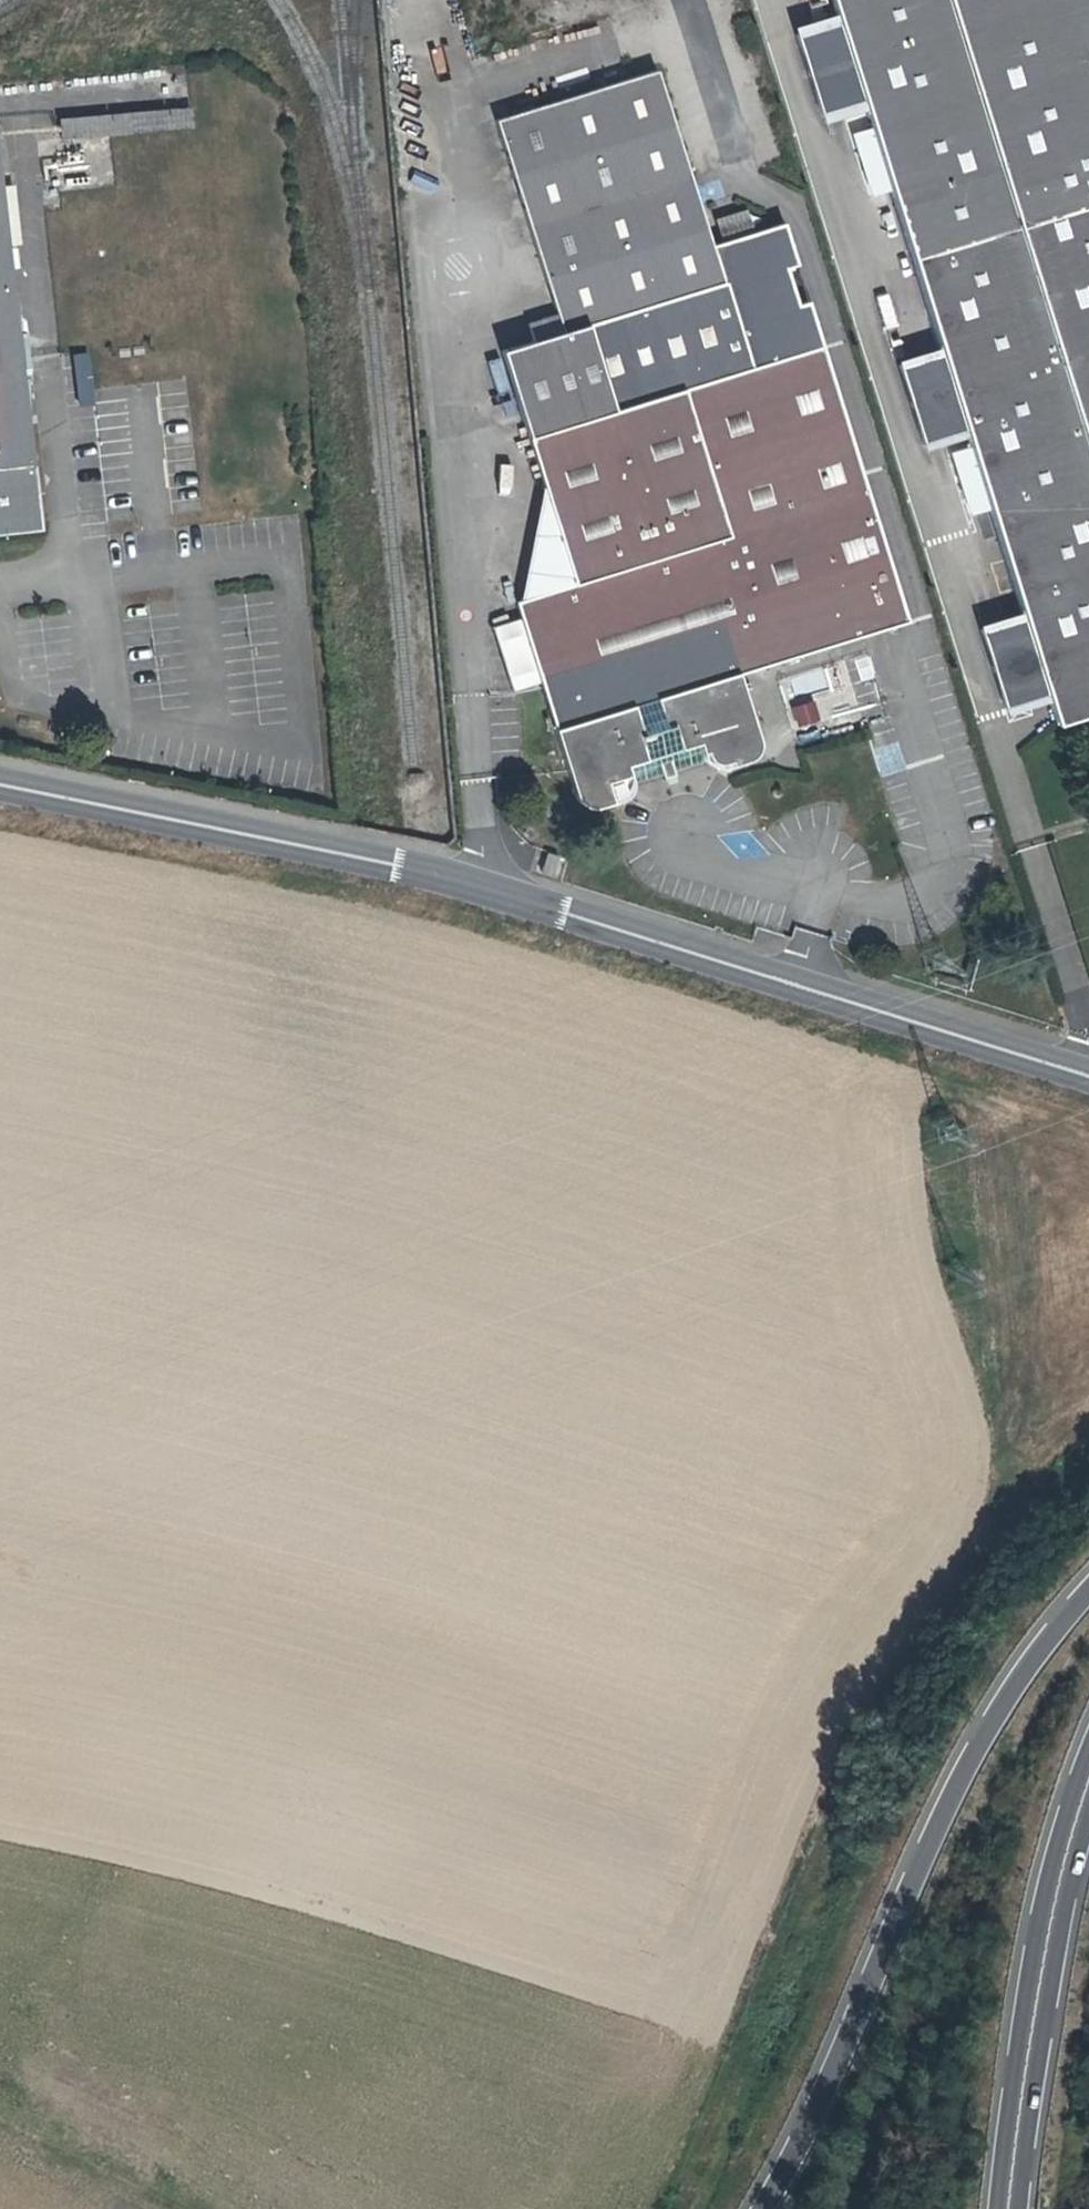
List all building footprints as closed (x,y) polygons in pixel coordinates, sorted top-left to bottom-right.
[(834,26),(792,39),(816,119),(859,105),(938,356),(897,369),(920,446),(963,434),(1020,620),(980,632),(1003,708),(1045,696),(1054,724),(1088,713),(1088,0),(826,0),(834,26)] [(713,248),(697,199),(657,73),(496,125),(531,234),(564,336),(503,355),(531,444),(547,495),(575,589),(529,605),(521,607),(526,626),(546,686),(556,719),(583,804),(586,807),(590,810),(598,811),(604,811),(617,808),(627,802),(632,794),(634,788),(668,778),(671,786),(675,786),(678,783),(677,775),(711,765),(718,769),(725,771),(733,770),(752,765),(761,762),(765,758),(767,752),(766,747),(745,679),(910,624),(821,348),(807,304),(797,307),(785,270),(795,267),(782,226),(713,248)] [(192,126),(192,113),(66,124),(67,138),(192,126)] [(37,530),(0,230),(0,534),(37,530)] [(547,495),(529,605),(575,589),(547,495)] [(516,695),(546,686),(526,626),(498,634),(516,695)] [(819,704),(794,708),(796,724),(821,720),(819,704)] [(870,743),(878,774),(904,767),(895,736),(870,743)]
